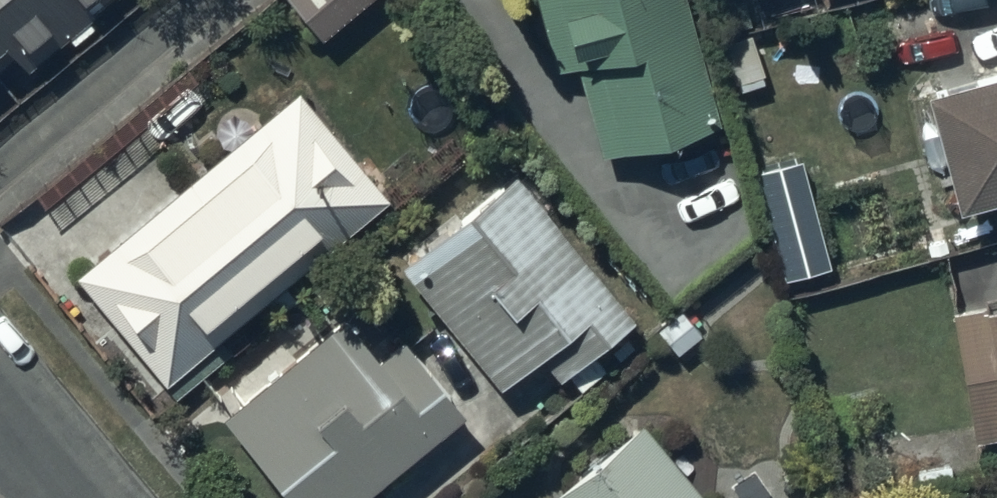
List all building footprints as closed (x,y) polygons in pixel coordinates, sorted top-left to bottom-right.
[(16,52),(29,66),(69,33),(75,39),(96,22),(90,14),(107,0),(0,0),(0,65),(16,52)] [(324,33),(360,0),(295,0),(324,33)] [(555,64),(577,58),(601,150),(723,117),(721,113),(733,109),(716,47),(701,51),(687,0),(538,0),(555,64)] [(926,80),(958,198),(996,188),(996,60),(926,80)] [(298,84),(74,269),(177,394),(246,337),(233,321),(396,186),(370,155),(363,161),(298,84)] [(514,163),(398,258),(499,380),(539,347),(559,372),(566,366),(582,385),(608,363),(593,345),(636,310),(514,163)] [(952,305),(976,435),(996,432),(996,290),(982,293),(983,299),(952,305)] [(223,410),(297,497),(353,497),(465,405),(403,330),(384,345),(360,316),(340,332),(330,321),(223,410)] [(548,496),(550,497),(707,497),(641,419),(548,496)]
